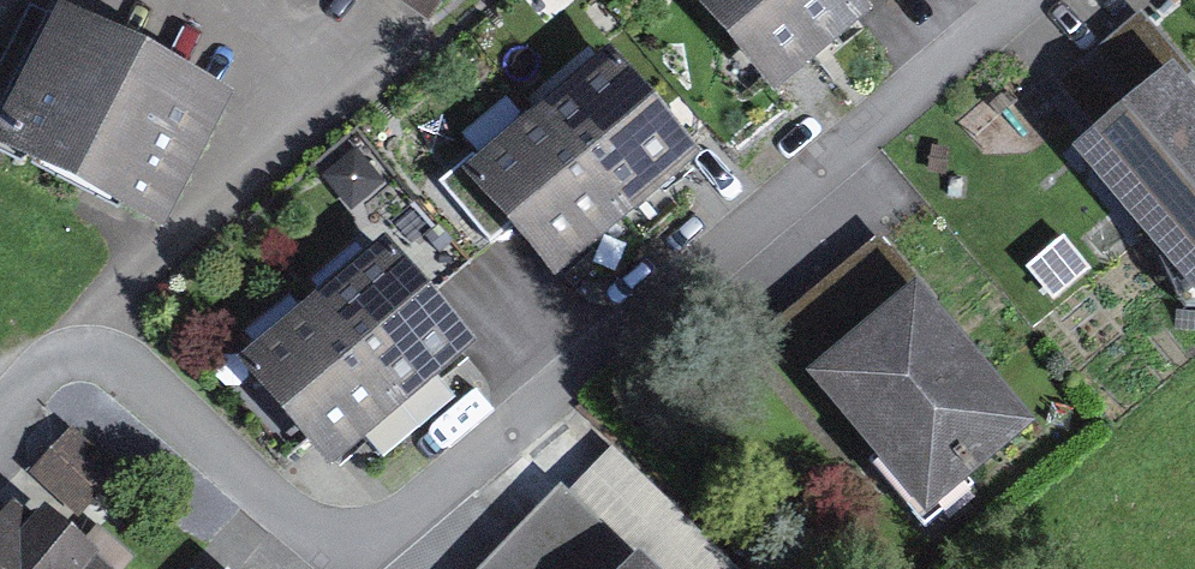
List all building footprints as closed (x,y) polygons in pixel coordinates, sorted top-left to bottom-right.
[(159,204),(230,78),(91,0),(67,0),(2,116),(159,204)] [(793,65),(869,0),(737,0),(793,65)] [(623,205),(687,153),(610,60),(546,112),(623,205)] [(1194,221),(1194,91),(1131,142),(1194,221)] [(559,257),(623,205),(546,112),(483,164),(559,257)] [(398,394),(463,340),(387,249),(322,303),(398,394)] [(857,373),(961,503),(1052,431),(948,301),(857,373)] [(333,448),(398,394),(322,303),(256,357),(333,448)] [(485,568),(708,568),(680,543),(656,558),(576,471),(485,568)] [(141,559),(50,484),(0,544),(0,568),(133,568),(141,559)]
